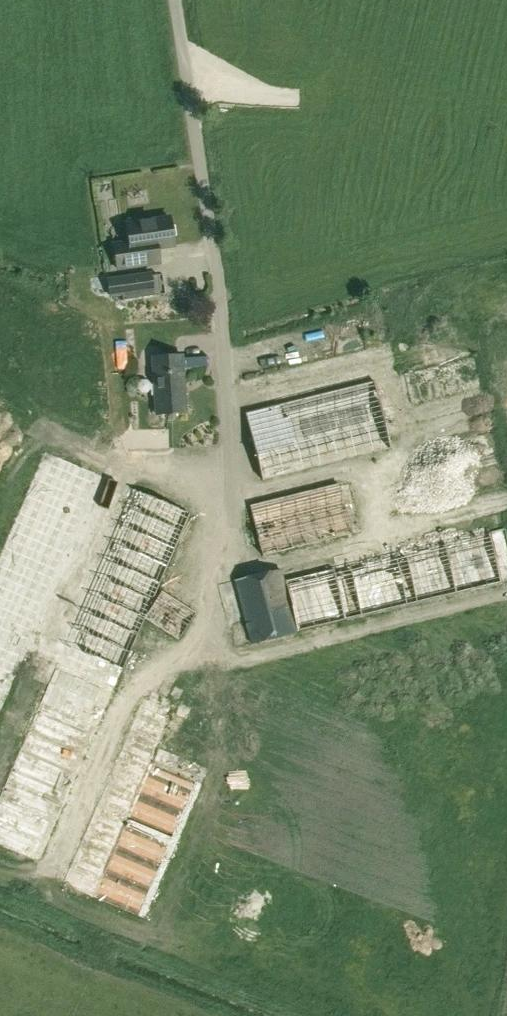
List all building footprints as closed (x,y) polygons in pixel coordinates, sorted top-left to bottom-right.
[(115,270),(143,265),(161,263),(159,248),(172,246),(168,218),(124,225),(128,249),(112,251),(115,270)] [(149,275),(117,279),(120,295),(151,291),(149,275)] [(181,357),(151,359),(155,416),(185,413),(181,357)] [(389,445),(377,384),(352,389),(357,415),(366,413),(368,423),(357,425),(360,437),(378,434),(380,447),(389,445)] [(457,459),(501,447),(496,430),(452,442),(457,459)] [(494,458),(493,477),(504,478),(505,459),(494,458)] [(345,478),(254,496),(264,547),(355,528),(345,478)] [(0,562),(0,683),(16,687),(36,623),(72,635),(98,550),(78,544),(74,556),(60,552),(57,560),(32,552),(48,499),(22,491),(0,562)] [(155,497),(130,583),(134,584),(128,605),(142,609),(147,591),(150,592),(160,557),(162,558),(178,503),(155,497)] [(288,571),(300,624),(504,579),(492,526),(288,571)] [(294,633),(278,570),(235,581),(251,644),(294,633)] [(182,638),(201,613),(166,586),(147,611),(182,638)] [(0,813),(0,837),(50,854),(89,744),(105,697),(75,687),(80,674),(53,665),(0,813)] [(140,692),(72,877),(101,888),(109,866),(116,869),(108,889),(137,900),(154,900),(181,828),(181,842),(207,771),(187,764),(161,764),(182,772),(153,771),(155,765),(155,759),(175,705),(140,692)]
